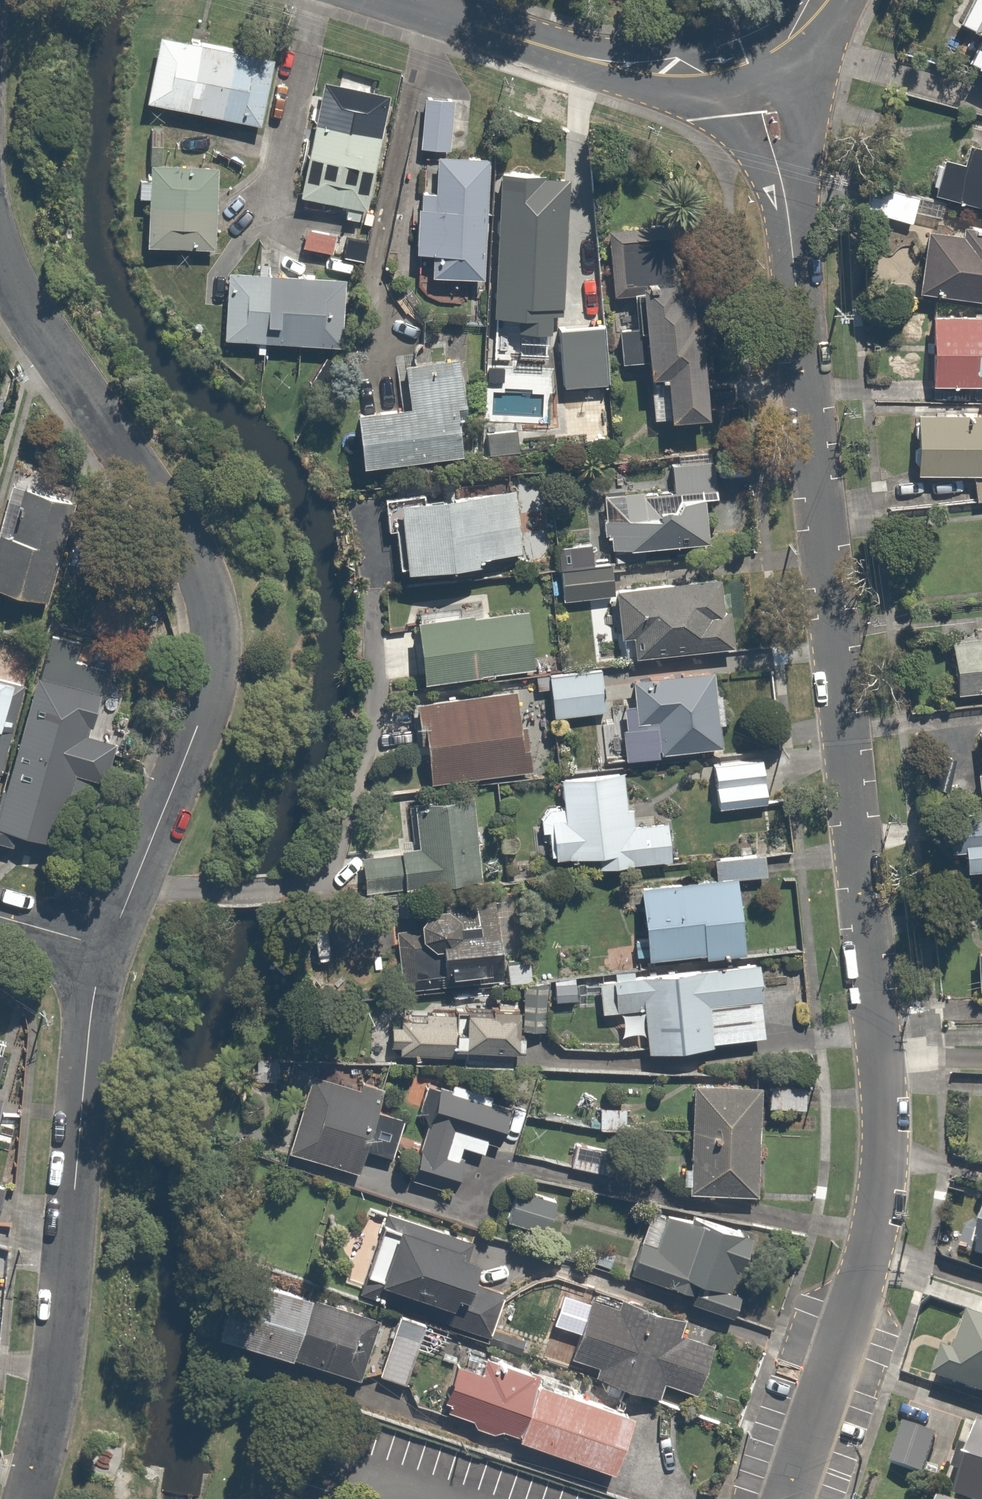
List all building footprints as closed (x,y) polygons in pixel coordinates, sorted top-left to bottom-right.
[(952,21),(981,36),(981,0),(962,0),(952,21)] [(273,51),(158,27),(143,97),(259,121),(273,51)] [(969,68),(981,75),(981,43),(969,68)] [(323,78),(300,190),(346,199),(343,213),(365,217),(390,92),(323,78)] [(449,145),(454,95),(425,92),(420,142),(449,145)] [(928,194),(981,208),(981,147),(967,143),(961,163),(938,156),(928,194)] [(433,188),(415,188),(414,247),(432,247),(432,272),(487,273),(488,153),(434,152),(433,188)] [(148,194),(147,244),(215,245),(216,161),(148,160),(148,176),(137,175),(137,194),(148,194)] [(516,328),(548,329),(548,313),(565,314),(571,171),(500,167),(493,311),(517,312),(516,328)] [(919,195),(867,185),(862,212),(914,222),(919,195)] [(664,219),(605,225),(612,293),(644,290),(653,372),(668,370),(672,415),(710,411),(696,279),(670,281),(664,219)] [(342,229),(302,224),(299,247),(339,252),(342,229)] [(972,225),(970,242),(957,241),(958,234),(923,231),(916,297),(981,304),(981,226),(972,225)] [(342,274),(228,268),(225,334),(339,339),(342,274)] [(929,387),(981,388),(981,314),(930,313),(929,387)] [(608,378),(601,323),(557,328),(564,384),(608,378)] [(353,402),(358,461),(462,454),(460,426),(471,425),(465,352),(404,356),(407,399),(353,402)] [(981,500),(981,410),(912,409),(911,476),(972,476),(971,500),(981,500)] [(518,448),(515,421),(485,424),(488,451),(518,448)] [(611,532),(612,544),(724,534),(718,457),(668,461),(671,497),(650,498),(649,488),(588,493),(591,534),(611,532)] [(512,476),(382,490),(386,528),(395,527),(399,567),(482,558),(481,550),(519,546),(512,476)] [(75,494),(12,478),(0,524),(0,584),(48,596),(75,494)] [(556,543),(559,568),(598,563),(594,538),(556,543)] [(614,585),(611,561),(598,563),(559,568),(557,568),(562,602),(616,595),(614,585)] [(629,633),(632,655),(738,642),(735,619),(757,616),(751,567),(614,585),(616,595),(621,634),(629,633)] [(487,595),(418,602),(425,677),(535,667),(529,607),(489,611),(487,595)] [(946,638),(954,698),(981,694),(981,633),(946,638)] [(715,661),(633,672),(636,697),(619,700),(627,757),(726,744),(715,661)] [(600,665),(550,673),(557,717),(607,709),(600,665)] [(116,738),(89,730),(101,688),(39,670),(0,804),(0,823),(57,839),(78,768),(105,776),(116,738)] [(15,713),(4,710),(13,674),(0,670),(0,768),(15,713)] [(523,682),(414,697),(418,725),(423,725),(431,782),(535,768),(523,682)] [(981,804),(981,731),(973,732),(979,769),(970,770),(976,805),(981,804)] [(766,754),(711,760),(717,805),(771,799),(766,754)] [(549,806),(557,855),(605,847),(608,870),(679,859),(669,795),(627,801),(621,764),(556,774),(561,804),(549,806)] [(472,793),(415,798),(419,845),(362,850),(365,884),(479,875),(472,793)] [(941,814),(945,853),(962,852),(964,873),(979,872),(981,901),(981,809),(941,814)] [(757,910),(742,912),(738,877),(767,874),(764,850),(712,856),(714,876),(641,884),(649,949),(705,943),(707,955),(762,948),(757,910)] [(498,889),(390,902),(400,991),(509,978),(498,889)] [(971,951),(972,988),(981,988),(981,951),(971,951)] [(600,976),(605,1007),(620,1005),(624,1031),(645,1028),(648,1048),(770,1031),(759,953),(600,976)] [(545,1026),(546,995),(521,994),(520,1025),(545,1026)] [(518,1042),(518,1002),(466,1002),(466,1023),(453,1023),(453,1011),(403,1010),(403,1022),(388,1022),(388,1043),(403,1043),(403,1051),(453,1052),(453,1041),(518,1042)] [(13,1040),(0,1037),(0,1092),(13,1040)] [(388,1155),(401,1113),(375,1106),(380,1091),(310,1071),(288,1148),(357,1168),(363,1148),(388,1155)] [(756,1081),(690,1079),(687,1187),(754,1189),(756,1081)] [(808,1080),(766,1080),(766,1106),(807,1106),(808,1080)] [(492,1154),(508,1103),(437,1081),(408,1176),(452,1190),(465,1146),(492,1154)] [(631,1104),(597,1103),(596,1127),(631,1128),(631,1104)] [(618,1150),(575,1140),(569,1164),(613,1174),(618,1150)] [(560,1190),(519,1177),(506,1220),(547,1232),(560,1190)] [(650,1203),(632,1269),(730,1295),(738,1263),(761,1269),(770,1235),(650,1203)] [(490,1254),(494,1243),(402,1209),(398,1220),(384,1215),(358,1287),(484,1334),(511,1262),(490,1254)] [(973,1258),(981,1260),(981,1221),(973,1258)] [(377,1314),(240,1264),(217,1327),(355,1377),(377,1314)] [(680,1326),(685,1313),(620,1290),(615,1304),(593,1296),(574,1351),(598,1359),(594,1369),(654,1390),(658,1379),(693,1392),(712,1337),(680,1326)] [(402,1382),(426,1317),(398,1307),(374,1371),(402,1382)] [(962,1315),(949,1351),(938,1347),(927,1379),(981,1399),(981,1322),(962,1315)] [(639,1407),(484,1354),(481,1364),(457,1356),(441,1405),(620,1466),(639,1407)] [(955,1498),(981,1498),(981,1424),(976,1421),(946,1496),(955,1498)] [(915,1473),(932,1440),(899,1423),(882,1457),(915,1473)]
